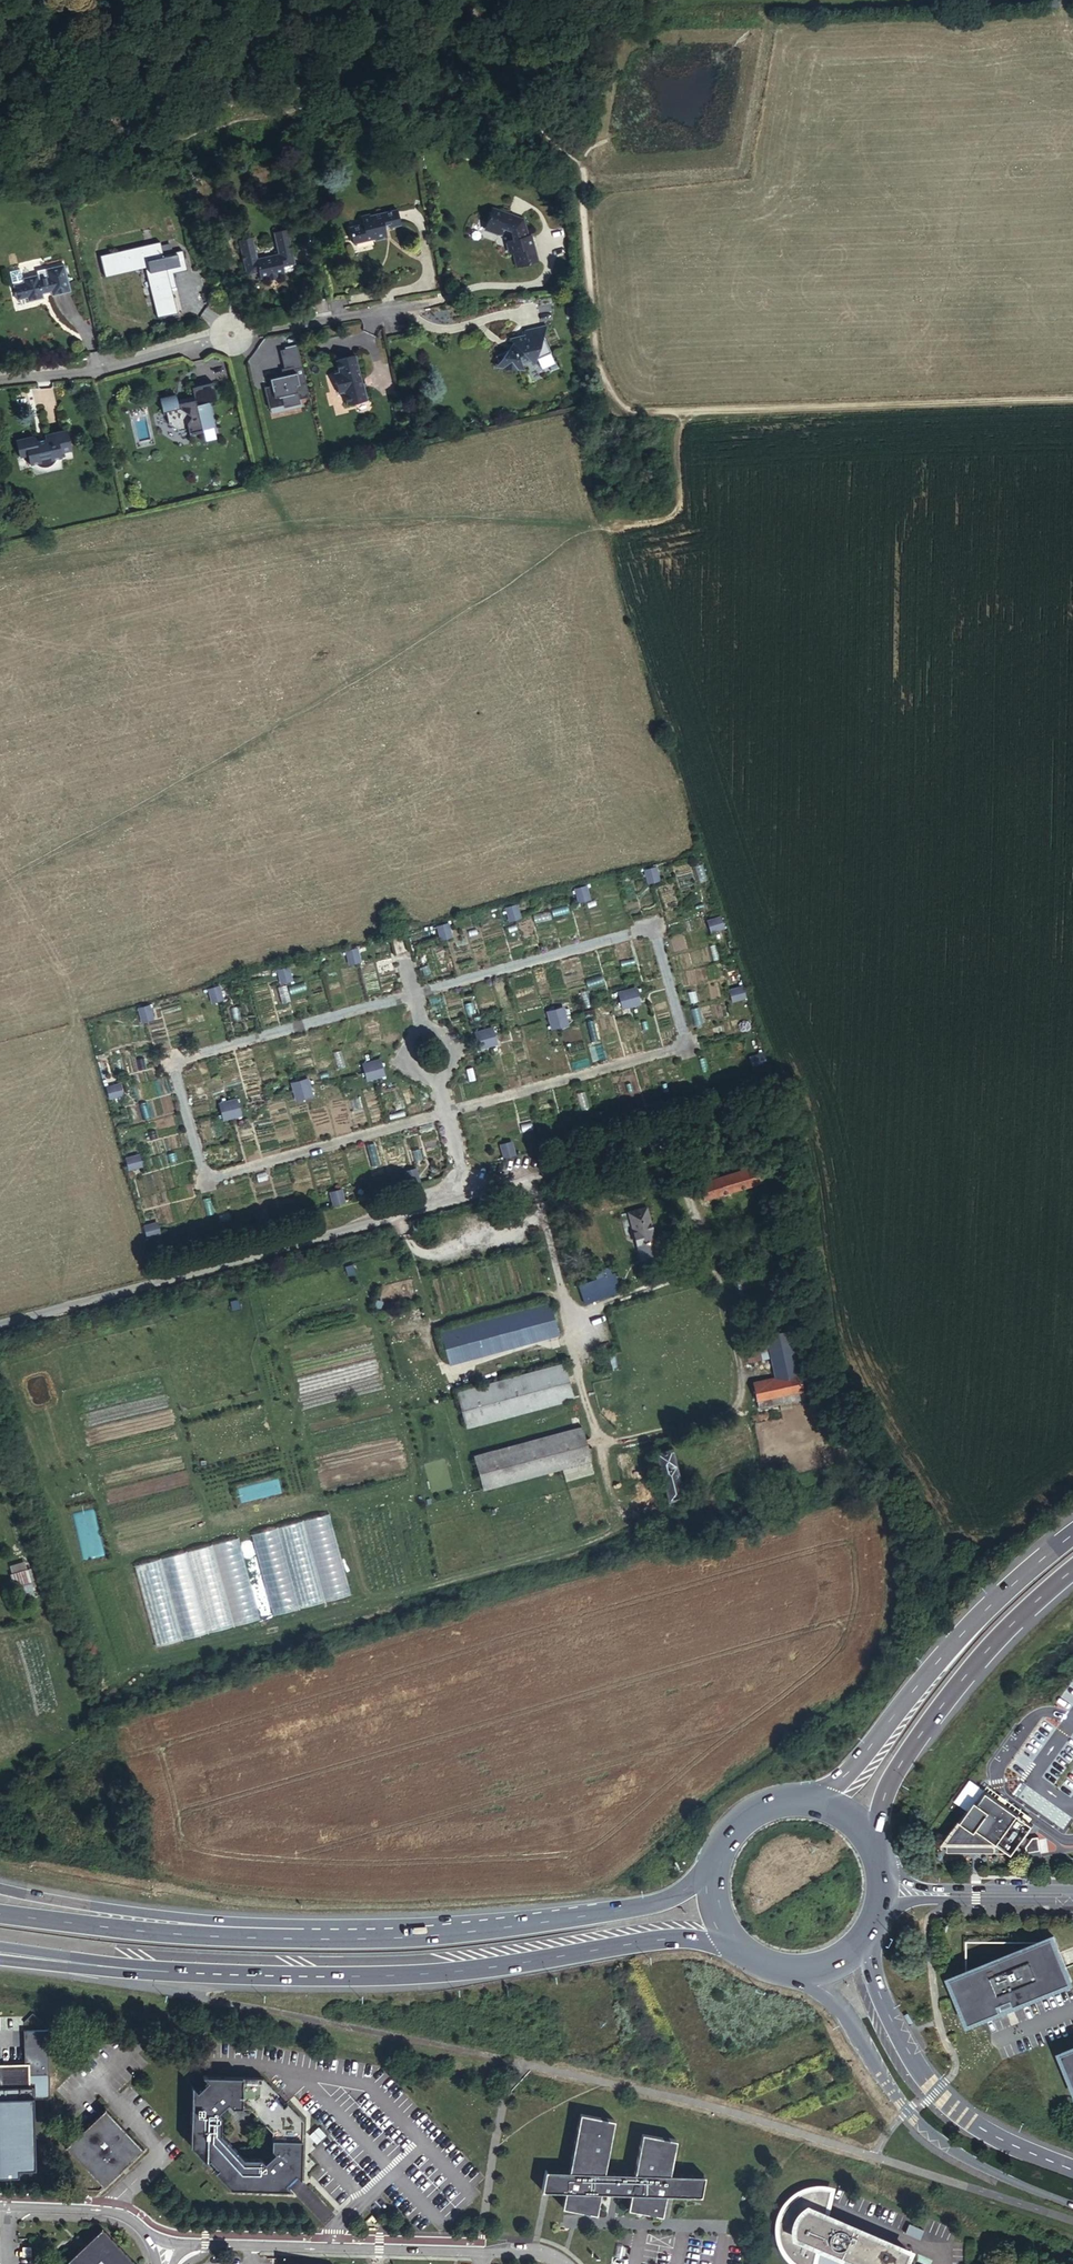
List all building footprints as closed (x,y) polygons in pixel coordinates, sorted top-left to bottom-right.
[(357,226),(361,243),(383,238),(383,240),(395,237),(391,224),(399,222),(400,227),(409,225),(405,209),(378,215),(378,221),(370,223),(357,226)] [(369,215),(370,223),(378,221),(378,215),(377,213),(369,215)] [(516,258),(521,274),(539,267),(533,251),(532,252),(528,240),(525,241),(520,225),(496,214),(488,217),(481,231),(497,237),(500,232),(510,236),(514,247),(508,249),(512,260),(516,258)] [(246,247),(253,274),(264,271),(266,277),(273,276),(273,279),(285,276),(283,273),(302,269),(295,231),(281,234),(286,255),(262,260),(259,244),(246,247)] [(245,239),(246,247),(259,244),(257,236),(245,239)] [(109,266),(113,287),(157,278),(163,303),(183,298),(181,290),(186,289),(185,284),(196,282),(191,262),(172,266),(169,253),(109,266)] [(56,292),(57,297),(77,293),(70,263),(51,268),(53,276),(45,278),(44,274),(28,277),(29,281),(17,283),(21,300),(32,297),(34,302),(49,299),(48,294),(56,292)] [(183,298),(163,303),(164,309),(184,305),(183,298)] [(184,305),(164,309),(169,328),(188,323),(184,305)] [(488,358),(485,364),(508,363),(514,362),(514,359),(523,357),(527,361),(530,356),(546,353),(541,334),(547,324),(524,329),(521,334),(507,337),(511,341),(507,343),(504,348),(486,352),(488,358)] [(316,395),(304,343),(287,347),(291,365),(289,365),(291,375),(285,376),(285,374),(278,375),(279,382),(271,384),(276,405),(291,401),(291,404),(307,400),(306,397),(316,395)] [(350,390),(353,402),(375,396),(365,353),(341,359),(344,370),(338,370),(343,391),(350,390)] [(185,400),(183,391),(167,395),(170,408),(174,407),(177,421),(187,427),(196,425),(198,432),(211,428),(210,426),(222,423),(216,399),(225,396),(220,379),(199,384),(202,396),(185,400)] [(43,442),(42,437),(42,435),(41,434),(39,433),(35,433),(32,433),(20,436),(25,456),(33,453),(35,463),(39,462),(42,462),(44,463),(49,463),(52,462),(55,462),(59,459),(62,457),(68,455),(66,450),(78,447),(72,425),(53,429),(53,431),(54,434),(55,439),(43,442)] [(54,434),(42,437),(43,442),(55,439),(54,434)] [(587,885),(576,888),(580,899),(591,896),(587,885)] [(665,888),(654,891),(657,903),(668,900),(665,888)] [(518,904),(507,907),(510,918),(521,915),(518,904)] [(720,909),(708,913),(711,924),(723,920),(720,909)] [(448,921),(437,924),(441,936),(451,933),(448,921)] [(344,951),(347,963),(358,960),(355,948),(344,951)] [(286,966),(275,969),(278,982),(289,978),(286,966)] [(745,990),(742,979),(730,983),(733,993),(745,990)] [(624,1002),(641,997),(636,981),(620,986),(624,1002)] [(216,985),(205,988),(209,1000),(219,997),(216,985)] [(565,1002),(548,1007),(553,1023),(569,1018),(565,1002)] [(146,1004),(135,1007),(139,1020),(149,1017),(146,1004)] [(493,1023),(477,1027),(482,1043),(498,1039),(493,1023)] [(764,1046),(752,1049),(755,1060),(767,1056),(764,1046)] [(363,1061),(368,1077),(384,1072),(379,1056),(363,1061)] [(291,1082),(296,1098),(312,1093),(308,1077),(291,1082)] [(106,1087),(109,1098),(121,1094),(118,1084),(106,1087)] [(664,1094),(653,1097),(656,1109),(667,1106),(664,1094)] [(220,1103),(224,1119),(241,1114),(236,1098),(220,1103)] [(588,1115),(578,1119),(581,1131),(592,1127),(588,1115)] [(514,1137),(503,1140),(506,1152),(517,1149),(514,1137)] [(125,1158),(128,1169),(140,1165),(137,1155),(125,1158)] [(714,1173),(699,1177),(705,1199),(759,1182),(754,1165),(716,1176),(714,1173)] [(415,1166),(404,1169),(408,1181),(419,1178),(415,1166)] [(340,1187),(329,1190),(333,1202),(344,1199),(340,1187)] [(650,1207),(624,1215),(629,1238),(634,1237),(638,1253),(641,1252),(642,1257),(662,1252),(650,1207)] [(265,1209),(254,1212),(257,1224),(268,1221),(265,1209)] [(143,1225),(146,1236),(158,1233),(155,1222),(143,1225)] [(606,1283),(581,1289),(586,1306),(611,1299),(606,1283)] [(550,1305),(441,1335),(450,1368),(559,1339),(550,1305)] [(769,1336),(772,1347),(776,1361),(781,1381),(804,1375),(791,1330),(769,1336)] [(753,1368),(776,1361),(772,1347),(749,1353),(753,1368)] [(617,1358),(605,1361),(610,1377),(621,1373),(617,1358)] [(566,1368),(483,1391),(459,1398),(469,1433),(577,1404),(566,1368)] [(781,1381),(759,1388),(766,1411),(810,1398),(804,1375),(781,1381)] [(455,1386),(459,1398),(483,1391),(480,1379),(455,1386)] [(485,1494),(568,1472),(593,1465),(584,1432),(477,1461),(485,1494)] [(658,1446),(674,1499),(675,1505),(690,1501),(673,1442),(658,1446)] [(596,1472),(593,1465),(568,1472),(570,1479),(596,1472)] [(691,1512),(684,1514),(687,1525),(694,1523),(691,1512)] [(328,1517),(252,1537),(272,1614),(348,1594),(328,1517)] [(238,1540),(135,1567),(157,1647),(259,1619),(238,1540)] [(948,1842),(948,1845),(948,1853),(977,1852),(977,1850),(983,1850),(983,1852),(996,1851),(996,1846),(990,1842),(990,1840),(991,1838),(994,1839),(1014,1852),(1025,1835),(1033,1822),(969,1780),(954,1802),(968,1811),(948,1842)] [(1055,1818),(1068,1809),(1059,1803),(1055,1818)] [(1029,1851),(1042,1849),(1039,1836),(1034,1837),(1028,1846),(1029,1851)] [(953,1976),(971,2021),(1072,1980),(1072,1979),(1055,1935),(953,1976)] [(1061,2052),(1072,2079),(1072,2047),(1061,2052)] [(31,2165),(27,2063),(0,2064),(0,2166),(31,2165)] [(246,2067),(207,2067),(211,2072),(200,2084),(194,2077),(194,2120),(200,2120),(200,2138),(214,2153),(225,2163),(239,2177),(257,2178),(257,2182),(297,2183),(292,2178),(304,2166),(309,2171),(310,2131),(304,2131),(304,2113),(289,2098),(278,2088),(264,2073),(246,2073),(246,2067)] [(265,2067),(246,2067),(246,2073),(264,2073),(278,2088),(281,2084),(265,2067)] [(293,2095),(289,2098),(304,2113),(304,2131),(310,2131),(310,2112),(293,2095)] [(547,2166),(542,2190),(565,2190),(562,2205),(596,2213),(601,2190),(615,2191),(632,2191),(628,2207),(663,2215),(667,2194),(700,2195),(706,2171),(672,2170),(679,2135),(645,2128),(637,2169),(606,2168),(616,2115),(581,2109),(571,2168),(547,2166)] [(98,2111),(59,2149),(97,2189),(136,2151),(98,2111)] [(210,2156),(214,2153),(200,2138),(200,2120),(194,2120),(194,2139),(210,2156)] [(238,2183),(257,2182),(257,2178),(239,2177),(225,2163),(220,2166),(238,2183)] [(829,2210),(835,2186),(823,2183),(806,2186),(791,2194),(781,2208),(776,2221),(776,2237),(782,2253),(794,2263),(816,2263),(821,2244),(844,2255),(865,2263),(915,2263),(916,2260),(915,2257),(913,2255),(911,2253),(913,2246),(829,2210)] [(67,2263),(133,2263),(99,2231),(67,2263)] [(844,2255),(821,2244),(816,2263),(840,2263),(844,2255)]
